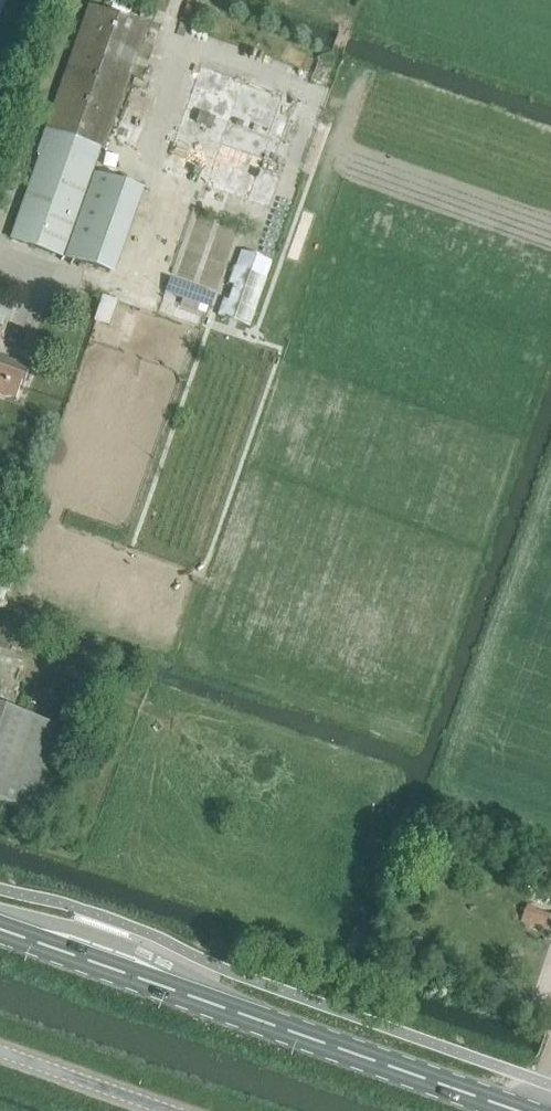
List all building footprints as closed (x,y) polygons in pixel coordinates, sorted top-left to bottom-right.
[(42,157),(12,240),(63,258),(92,174),(101,150),(104,152),(148,26),(89,6),(37,155),(42,157)] [(201,67),(164,172),(194,182),(248,201),(273,132),(285,97),(273,92),(201,67)] [(180,260),(223,276),(243,224),(200,207),(180,260)] [(219,298),(225,282),(179,265),(173,281),(219,298)] [(121,314),(128,288),(110,282),(102,309),(121,314)] [(6,382),(5,384),(10,386),(11,384),(21,388),(23,388),(30,369),(28,368),(0,358),(0,380),(6,382)] [(40,816),(68,731),(0,709),(0,802),(40,816)] [(550,932),(550,917),(527,909),(522,923),(550,932)]
